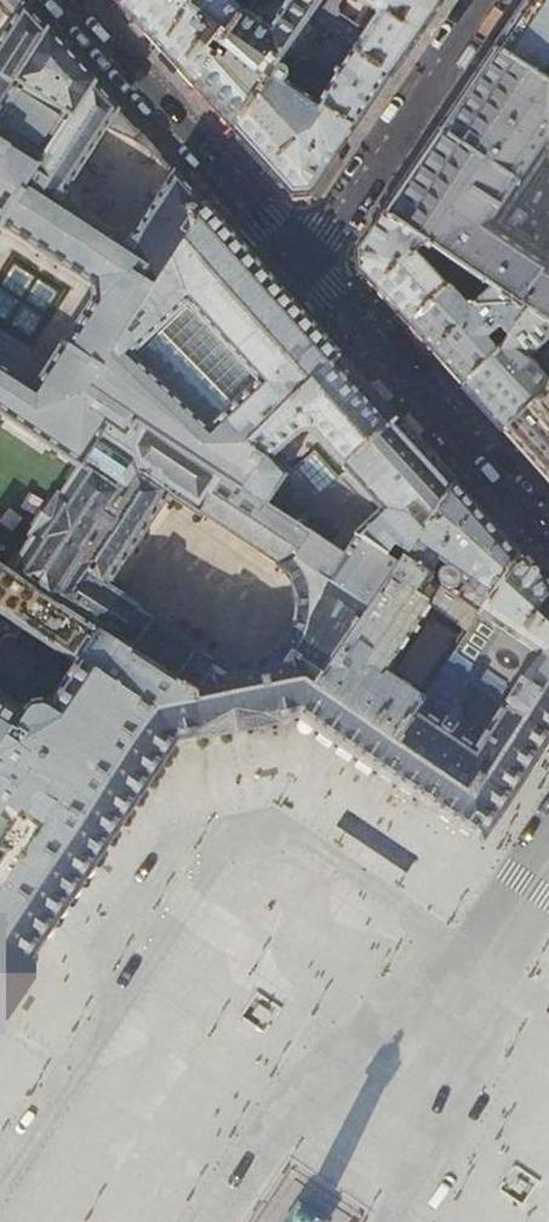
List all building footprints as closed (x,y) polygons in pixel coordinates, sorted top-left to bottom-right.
[(139,134),(73,62),(18,0),(0,0),(0,13),(1,15),(3,17),(12,24),(6,32),(7,34),(0,45),(0,230),(79,281),(80,296),(50,346),(48,345),(37,362),(0,337),(0,416),(79,468),(60,497),(58,496),(29,538),(32,539),(8,574),(194,697),(202,738),(242,730),(276,723),(276,721),(278,720),(278,718),(299,716),(398,565),(355,536),(328,514),(311,498),(244,450),(340,357),(307,321),(275,285),(254,262),(173,172),(133,236),(118,242),(65,208),(64,191),(104,127),(134,139),(139,134)] [(227,4),(222,0),(122,0),(119,4),(157,46),(181,72),(227,4)] [(227,4),(245,15),(196,90),(218,113),(233,130),(274,71),(280,61),(306,23),(321,0),(281,0),(288,5),(279,18),(267,19),(268,30),(246,15),(254,2),(259,5),(263,0),(229,0),(227,4)] [(352,55),(388,78),(417,36),(441,0),(355,0),(364,6),(354,22),(368,31),(366,35),(337,16),(336,6),(341,0),(321,0),(306,23),(327,38),(332,42),(352,55)] [(521,12),(494,52),(548,89),(548,0),(529,0),(521,12)] [(189,81),(196,90),(245,15),(227,4),(181,72),(189,81)] [(311,60),(327,38),(306,23),(280,61),(290,68),(294,63),(311,60)] [(338,151),(388,78),(352,55),(332,42),(317,64),(337,78),(316,108),(281,84),(281,83),(283,81),(284,79),(284,74),(282,71),(280,70),(274,71),(233,130),(267,166),(292,194),(309,194),(338,151)] [(494,52),(468,91),(440,133),(515,184),(548,134),(548,89),(494,52)] [(515,184),(440,133),(411,175),(383,217),(469,274),(530,314),(548,327),(548,235),(503,203),(503,202),(515,184)] [(410,327),(469,274),(383,217),(370,236),(358,253),(360,271),(393,308),(410,327)] [(469,274),(410,327),(438,358),(464,386),(530,314),(469,274)] [(530,314),(464,386),(486,411),(505,432),(543,397),(548,383),(548,327),(530,314)] [(368,388),(340,357),(244,450),(311,498),(397,421),(368,388)] [(543,397),(505,432),(533,462),(548,480),(548,383),(543,397)] [(426,453),(397,421),(311,498),(328,514),(359,487),(375,505),(372,509),(372,510),(367,514),(366,518),(367,521),(368,522),(355,536),(398,565),(403,559),(453,483),(426,453)] [(487,521),(453,483),(403,559),(481,613),(520,557),(487,521)] [(538,577),(520,557),(481,613),(456,652),(516,690),(507,704),(511,708),(548,733),(548,589),(538,577)] [(456,652),(481,613),(403,559),(398,565),(299,716),(334,740),(377,769),(456,652)] [(109,839),(150,777),(175,739),(198,735),(199,738),(202,738),(194,697),(8,574),(0,568),(0,612),(79,664),(63,687),(51,680),(32,683),(17,686),(6,702),(0,698),(0,767),(109,839)] [(548,738),(548,733),(511,708),(487,744),(464,728),(463,709),(454,703),(470,681),(507,704),(516,690),(456,652),(377,769),(428,803),(479,838),(480,836),(483,837),(548,738)] [(6,702),(17,686),(32,683),(23,678),(23,672),(4,661),(0,662),(0,698),(6,702)] [(109,839),(0,767),(0,943),(28,961),(50,927),(67,903),(109,839)] [(28,961),(0,943),(0,1018),(1,1016),(20,988),(19,986),(33,965),(28,961)] [(331,1221),(299,1200),(284,1221),(331,1221)]
